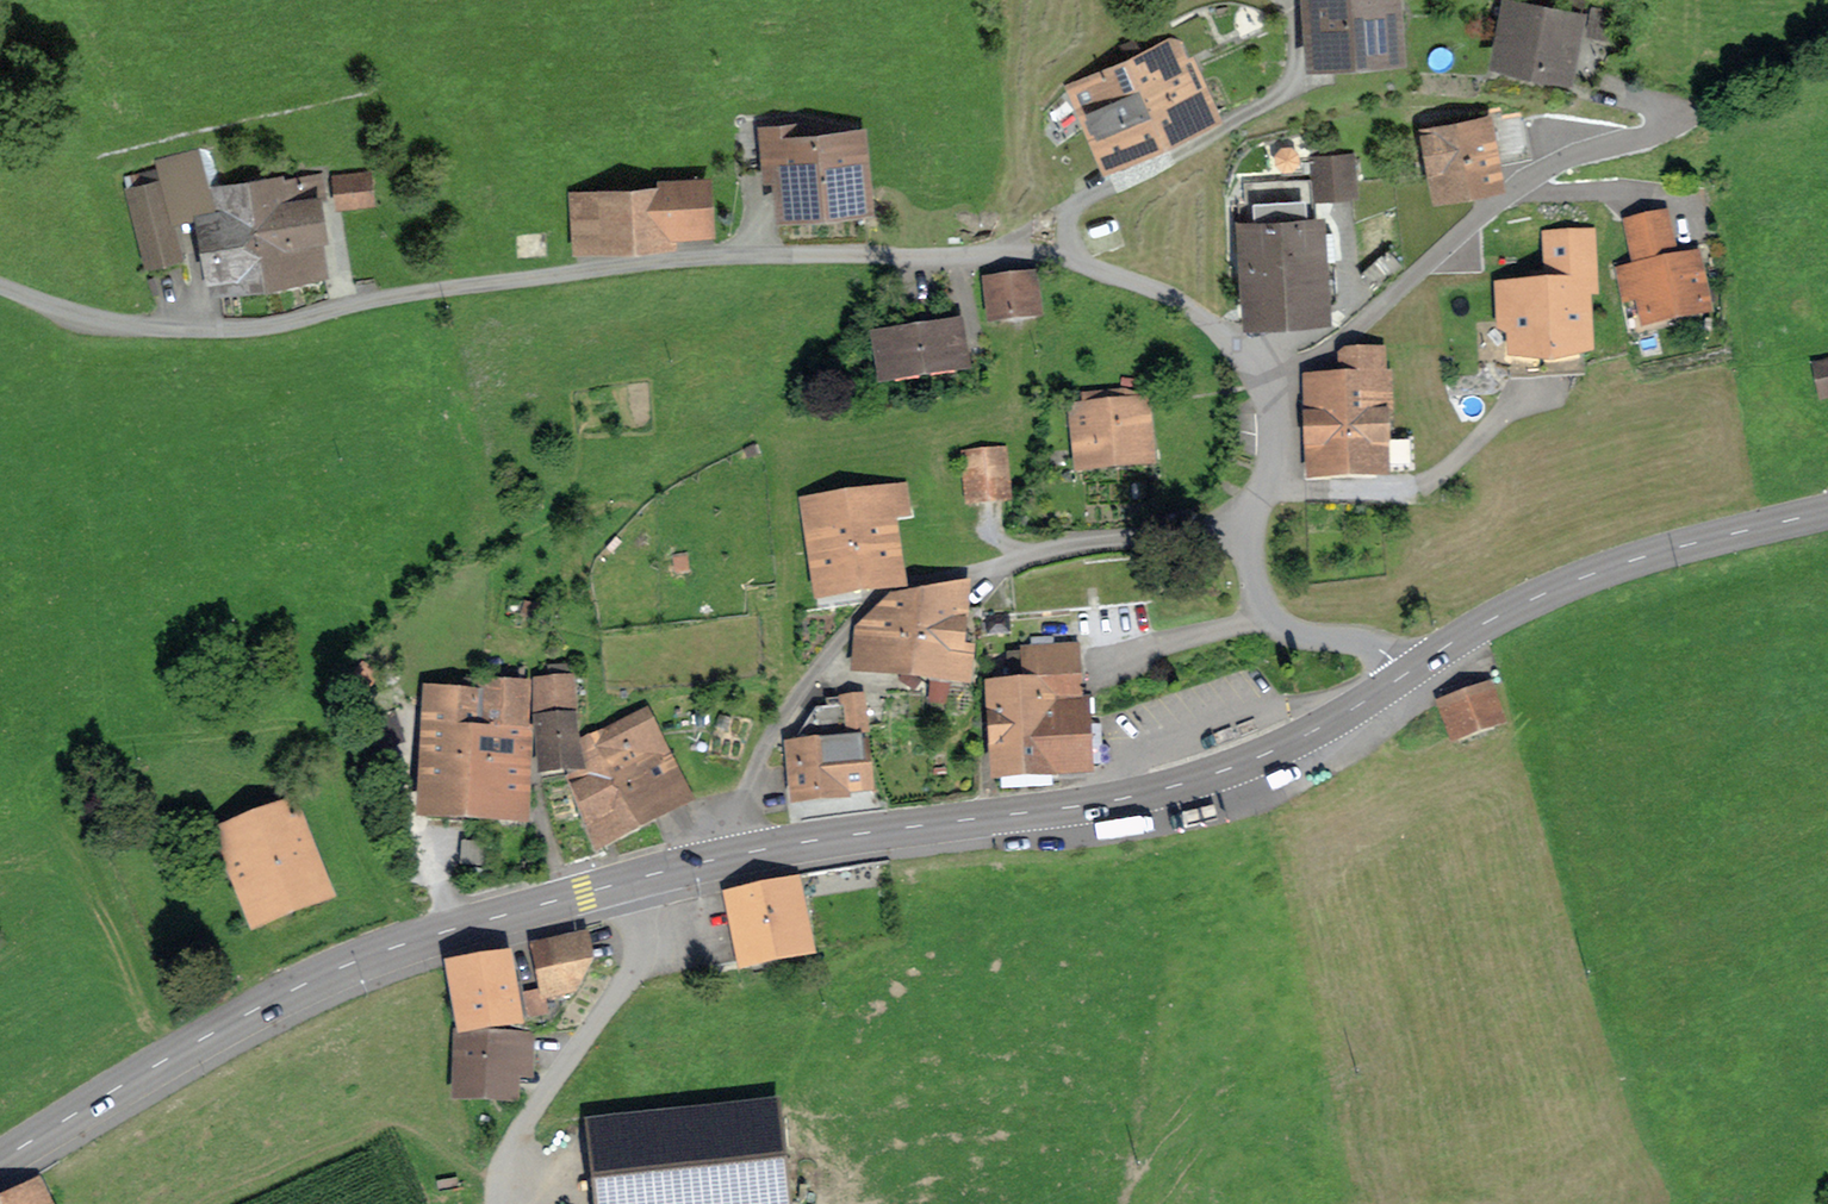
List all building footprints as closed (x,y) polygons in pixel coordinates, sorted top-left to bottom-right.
[(1403,0),(1300,0),(1306,71),(1408,63),(1403,0)] [(1589,12),(1527,0),(1502,0),(1488,67),(1575,84),(1589,12)] [(1592,9),(1588,33),(1610,37),(1613,13),(1592,9)] [(1182,32),(1141,51),(1135,38),(1121,44),(1127,57),(1123,59),(1163,147),(1222,120),(1182,32)] [(1104,173),(1163,147),(1123,59),(1064,86),(1104,173)] [(1508,187),(1493,112),(1419,127),(1435,202),(1508,187)] [(877,214),(867,126),(804,132),(803,120),(758,124),(764,181),(774,180),(778,224),(877,214)] [(175,223),(196,217),(211,297),(272,286),(252,178),(210,186),(199,147),(157,158),(160,168),(175,223)] [(1363,195),(1358,151),(1310,157),(1315,201),(1363,195)] [(125,188),(146,266),(184,256),(175,223),(160,168),(127,177),(129,186),(125,188)] [(377,205),(373,168),(332,173),(336,209),(377,205)] [(285,179),(284,172),(252,178),(272,286),(331,275),(325,241),(330,240),(322,194),(327,193),(323,172),(285,179)] [(717,235),(712,175),(657,179),(657,185),(569,192),(575,256),(679,248),(678,238),(717,235)] [(1334,321),(1327,215),(1315,216),(1313,187),(1246,191),(1248,219),(1235,220),(1243,328),(1334,321)] [(1669,210),(1647,215),(1657,258),(1679,253),(1669,210)] [(1647,215),(1624,221),(1634,263),(1657,258),(1647,215)] [(1586,356),(1594,354),(1591,298),(1600,297),(1596,228),(1542,231),(1544,270),(1537,271),(1538,280),(1495,282),(1498,332),(1508,338),(1511,378),(1587,374),(1586,356)] [(1401,263),(1388,248),(1360,274),(1373,288),(1401,263)] [(1715,313),(1699,248),(1679,253),(1657,258),(1634,263),(1615,268),(1624,306),(1637,302),(1644,330),(1715,313)] [(1039,270),(982,277),(989,326),(1045,319),(1039,270)] [(963,316),(917,324),(927,380),(974,373),(963,316)] [(917,324),(871,332),(880,388),(927,380),(917,324)] [(1381,355),(1344,356),(1345,382),(1319,382),(1320,418),(1310,419),(1311,473),(1413,470),(1412,441),(1394,441),(1393,418),(1383,418),(1381,355)] [(1815,366),(1822,401),(1827,400),(1827,363),(1815,366)] [(1082,420),(1086,463),(1144,458),(1140,409),(1124,410),(1122,390),(1087,393),(1088,397),(1075,398),(1076,415),(1071,416),(1071,421),(1082,420)] [(1008,496),(1004,451),(965,455),(969,499),(1008,496)] [(906,505),(903,485),(878,488),(879,496),(803,506),(805,517),(807,517),(817,588),(890,578),(881,509),(906,505)] [(966,609),(960,585),(927,593),(921,620),(912,621),(909,670),(967,674),(969,647),(952,646),(954,612),(966,609)] [(921,620),(927,593),(896,600),(895,617),(876,616),(875,638),(868,638),(866,667),(909,670),(912,621),(921,620)] [(1076,684),(1074,649),(1029,651),(1031,685),(998,687),(1002,771),(1087,768),(1084,684),(1076,684)] [(481,684),(481,697),(479,730),(473,730),(472,766),(488,766),(489,731),(508,732),(508,730),(522,731),(524,686),(481,684)] [(573,684),(539,684),(542,768),(581,766),(575,741),(573,684)] [(1499,722),(1488,691),(1445,706),(1456,737),(1499,722)] [(479,730),(481,697),(430,695),(428,729),(434,729),(431,799),(495,802),(496,767),(488,766),(472,766),(473,730),(479,730)] [(864,700),(845,702),(848,733),(867,731),(864,700)] [(401,742),(391,707),(365,714),(374,749),(401,742)] [(643,716),(604,730),(648,817),(685,798),(643,716)] [(495,802),(523,803),(524,768),(507,767),(507,751),(525,752),(526,731),(522,731),(508,730),(508,732),(489,731),(488,766),(496,767),(495,802)] [(604,730),(576,742),(584,767),(604,757),(609,768),(593,777),(607,806),(589,816),(602,841),(648,817),(604,730)] [(869,786),(865,736),(841,738),(841,745),(798,749),(802,797),(849,793),(848,788),(869,786)] [(325,893),(293,809),(221,837),(253,921),(325,893)] [(810,948),(799,889),(732,901),(742,960),(810,948)] [(545,972),(587,963),(582,939),(540,948),(545,972)] [(513,1020),(505,963),(457,971),(467,1027),(513,1020)] [(587,963),(545,972),(549,990),(578,984),(587,963)] [(526,1070),(526,1042),(489,1043),(489,1036),(465,1037),(465,1090),(509,1090),(509,1070),(526,1070)] [(774,1113),(664,1125),(665,1132),(597,1140),(604,1203),(785,1203),(774,1113)] [(32,1186),(0,1203),(42,1203),(32,1186)]
